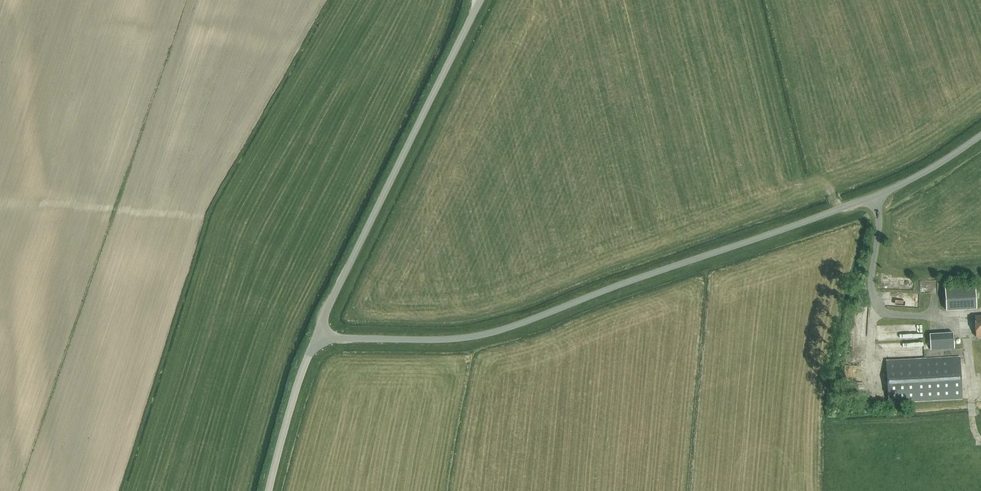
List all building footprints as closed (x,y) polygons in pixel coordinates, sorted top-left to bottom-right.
[(975,289),(944,290),(946,311),(976,309),(975,289)] [(903,304),(916,304),(916,291),(882,291),(882,303),(895,304),(895,298),(903,298),(903,304)] [(920,321),(890,323),(891,338),(921,336),(920,321)] [(953,334),(929,335),(930,350),(954,349),(953,334)] [(889,355),(922,355),(922,342),(889,342),(889,355)] [(888,403),(962,399),(960,358),(886,362),(888,403)]
